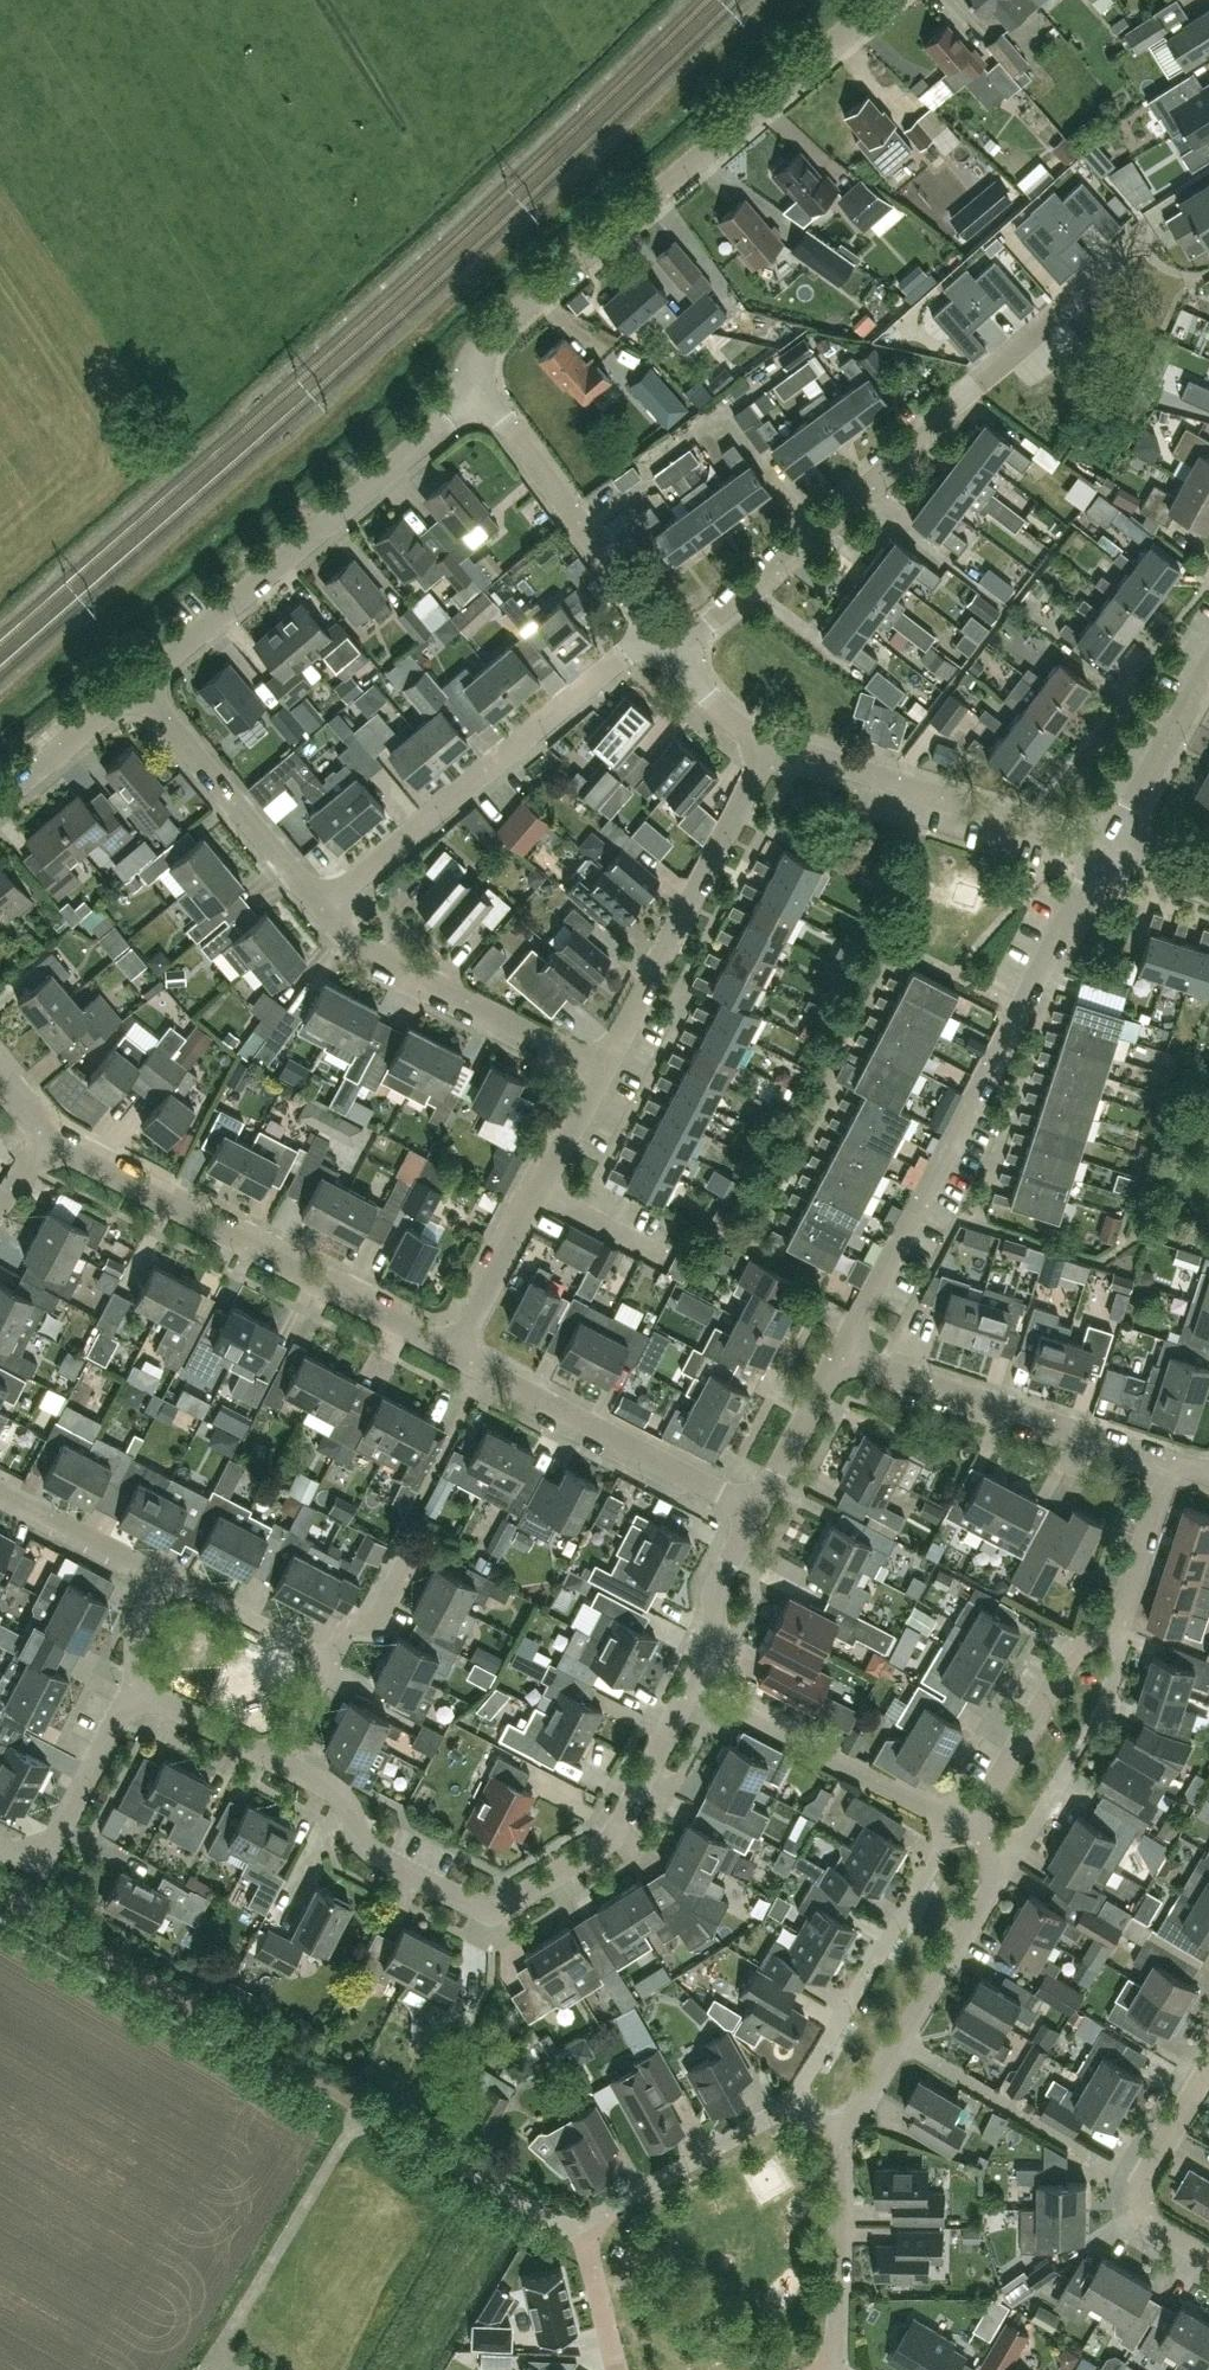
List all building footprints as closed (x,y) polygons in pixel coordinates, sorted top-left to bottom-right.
[(1030,0),(971,0),(983,14),(992,6),(1011,28),(1035,7),(1030,0)] [(1103,11),(1117,2),(1116,0),(1097,0),(1103,11)] [(1178,51),(1186,64),(1204,53),(1202,49),(1208,44),(1208,8),(1184,24),(1186,28),(1170,38),(1178,51)] [(1137,51),(1168,32),(1157,14),(1126,33),(1137,51)] [(1117,34),(1129,26),(1124,16),(1111,25),(1117,34)] [(954,90),(986,63),(975,50),(973,51),(949,24),(926,45),(949,71),(943,77),(954,90)] [(988,44),(1013,73),(1027,62),(1001,32),(988,44)] [(998,61),(985,72),(1006,95),(1018,84),(998,61)] [(1171,134),(1208,110),(1208,82),(1199,89),(1189,73),(1147,100),(1157,117),(1160,115),(1171,134)] [(915,148),(895,124),(897,123),(885,109),(884,110),(870,94),(846,114),(863,134),(857,139),(885,172),(915,148)] [(1171,134),(1172,134),(1182,128),(1192,146),(1180,153),(1191,170),(1208,159),(1208,110),(1171,134)] [(903,129),(920,150),(933,139),(916,119),(903,129)] [(1081,154),(1098,173),(1111,162),(1094,142),(1081,154)] [(815,216),(812,213),(839,189),(828,176),(825,179),(801,152),(790,162),(785,160),(774,169),(774,175),(787,190),(792,189),(800,198),(785,211),(805,225),(815,216)] [(1127,161),(1107,174),(1137,208),(1151,199),(1127,161)] [(1041,198),(1075,236),(1092,221),(1107,238),(1121,225),(1081,180),(1080,181),(1062,198),(1054,189),(1053,188),(1041,198)] [(984,191),(999,209),(1011,199),(995,181),(984,191)] [(1166,218),(1190,256),(1207,245),(1208,244),(1208,181),(1175,203),(1179,210),(1166,218)] [(894,203),(867,184),(845,203),(866,227),(894,203)] [(1106,201),(1119,215),(1127,207),(1115,193),(1106,201)] [(1075,236),(1041,198),(1030,209),(1031,210),(1031,209),(1039,218),(1020,235),(1020,234),(1019,235),(1059,281),(1073,268),(1058,251),(1075,236)] [(784,243),(779,237),(782,234),(775,225),(771,228),(745,199),(720,221),(745,250),(741,253),(754,268),(784,243)] [(853,262),(807,228),(792,250),(838,283),(853,262)] [(990,253),(1003,242),(996,235),(983,246),(990,253)] [(694,300),(693,312),(710,331),(728,315),(706,290),(712,285),(675,241),(656,257),(681,286),(682,286),(694,300)] [(954,276),(987,313),(1004,298),(1019,315),(1034,303),(994,258),(992,259),(993,259),(974,276),(966,267),(967,266),(966,265),(954,276)] [(710,331),(693,312),(679,316),(665,300),(669,297),(645,269),(605,303),(629,331),(653,310),(688,350),(710,331)] [(971,358),(985,346),(970,328),(987,313),(954,276),(942,286),(943,287),(944,287),(951,296),(933,312),(932,312),(931,313),(971,358)] [(858,330),(875,339),(883,324),(867,314),(858,330)] [(1132,394),(1148,402),(1175,341),(1159,334),(1132,394)] [(565,387),(571,383),(586,400),(610,378),(594,360),(588,365),(565,339),(542,359),(552,370),(551,371),(565,387)] [(803,339),(780,355),(788,366),(811,350),(803,339)] [(872,374),(885,365),(873,347),(859,356),(872,374)] [(844,392),(864,419),(889,401),(853,353),(841,362),(857,383),(844,392)] [(792,372),(802,385),(819,373),(809,359),(792,372)] [(651,366),(629,385),(648,406),(660,421),(667,428),(689,409),(651,366)] [(785,398),(802,385),(792,372),(775,384),(785,398)] [(1188,378),(1180,396),(1208,409),(1208,387),(1188,378)] [(753,399),(763,412),(776,402),(766,389),(753,399)] [(840,437),(864,419),(844,392),(832,401),(824,390),(812,399),(840,437)] [(796,427),(817,455),(840,437),(812,399),(800,407),(808,419),(796,427)] [(760,416),(750,403),(735,414),(745,428),(760,416)] [(733,415),(719,421),(726,437),(740,430),(733,415)] [(792,473),(817,455),(796,427),(784,437),(769,416),(757,425),(772,446),(792,473)] [(975,428),(965,442),(995,465),(1004,453),(1023,468),(1032,456),(1013,442),(987,421),(979,431),(975,428)] [(1183,481),(1208,495),(1208,459),(1205,456),(1208,448),(1208,441),(1186,428),(1172,454),(1192,465),(1183,481)] [(723,451),(737,471),(725,480),(745,507),(769,489),(735,442),(723,451)] [(958,458),(950,468),(988,498),(982,506),(988,510),(999,519),(1009,506),(992,492),(996,487),(985,478),(995,465),(965,442),(954,455),(958,458)] [(1043,445),(1035,456),(1055,471),(1063,460),(1043,445)] [(689,447),(672,460),(683,473),(699,460),(689,447)] [(721,525),(693,486),(683,473),(672,460),(656,472),(665,486),(671,482),(689,507),(677,515),(697,543),(721,525)] [(633,463),(612,479),(621,490),(641,476),(633,463)] [(939,475),(928,489),(958,512),(966,502),(984,515),(988,510),(982,506),(988,498),(950,468),(943,478),(939,475)] [(452,548),(450,550),(459,560),(500,526),(456,474),(427,498),(442,516),(432,525),(452,548)] [(1082,474),(1075,484),(1090,495),(1098,486),(1082,474)] [(721,525),(745,507),(725,480),(713,489),(704,478),(693,486),(721,525)] [(1208,520),(1208,495),(1183,481),(1175,496),(1154,485),(1140,510),(1148,514),(1160,521),(1167,525),(1174,511),(1205,527),(1208,520)] [(591,496),(601,508),(616,495),(606,483),(591,496)] [(922,505),(914,516),(940,536),(960,551),(969,539),(949,524),(958,512),(928,489),(918,502),(922,505)] [(1116,498),(1101,510),(1116,529),(1131,518),(1116,498)] [(638,513),(652,533),(673,561),(697,543),(677,515),(665,524),(650,504),(638,513)] [(1009,506),(999,519),(1016,532),(1022,524),(1026,519),(1009,506)] [(611,532),(626,522),(620,513),(605,523),(611,532)] [(1077,523),(1080,525),(1117,553),(1123,545),(1084,515),(1077,523)] [(459,560),(450,550),(438,560),(433,554),(434,553),(404,518),(376,541),(406,577),(414,571),(427,586),(446,570),(460,587),(472,577),(458,561),(459,560)] [(929,543),(936,534),(916,519),(909,528),(929,543)] [(884,546),(874,560),(904,583),(914,571),(933,586),(942,575),(923,560),(896,539),(888,549),(884,546)] [(1131,568),(1161,591),(1180,566),(1150,543),(1136,562),(1120,550),(1113,560),(1128,571),(1131,568)] [(971,553),(962,566),(990,585),(999,571),(971,553)] [(382,620),(394,609),(383,597),(385,595),(354,559),(326,583),(357,619),(371,607),(382,620)] [(867,576),(860,586),(897,615),(893,621),(910,634),(918,623),(901,610),(905,605),(894,596),(904,583),(874,560),(863,574),(867,576)] [(1113,592),(1143,614),(1161,591),(1131,568),(1128,571),(1117,586),(1101,575),(1095,584),(1110,595),(1113,592)] [(512,592),(501,601),(525,631),(536,622),(565,657),(590,636),(580,624),(598,609),(580,586),(547,613),(537,601),(527,610),(512,592)] [(848,593),(838,607),(868,630),(878,618),(889,626),(893,621),(897,615),(860,586),(852,596),(848,593)] [(412,606),(439,628),(454,609),(427,588),(412,606)] [(967,604),(991,622),(1000,610),(976,592),(967,604)] [(1094,615),(1125,638),(1143,614),(1113,592),(1110,595),(1098,610),(1083,598),(1077,607),(1092,619),(1094,615)] [(280,623),(311,659),(322,649),(346,676),(369,656),(340,621),(328,631),(303,603),(280,623)] [(408,605),(396,615),(418,641),(430,631),(408,605)] [(831,623),(823,634),(850,654),(869,669),(878,657),(859,642),(868,630),(838,607),(827,620),(831,623)] [(1077,640),(1106,662),(1125,638),(1094,615),(1092,619),(1080,633),(1065,622),(1058,631),(1075,643),(1077,640)] [(324,674),(311,659),(280,623),(257,643),(282,671),(270,682),(290,704),(313,683),(324,674)] [(918,623),(910,634),(927,648),(932,642),(936,637),(918,623)] [(487,663),(516,698),(540,678),(523,658),(537,647),(525,631),(487,663)] [(927,648),(920,657),(947,678),(957,665),(930,644),(927,648)] [(354,670),(364,685),(380,673),(370,659),(354,670)] [(1041,685),(1071,708),(1089,684),(1059,661),(1045,680),(1028,667),(1021,676),(1038,689),(1041,685)] [(476,698),(492,717),(516,698),(487,663),(473,675),(465,665),(442,685),(447,691),(462,710),(476,698)] [(236,729),(265,705),(231,664),(202,688),(236,729)] [(447,691),(442,685),(427,667),(404,687),(429,716),(414,728),(441,759),(467,737),(436,700),(447,691)] [(903,691),(877,670),(865,685),(891,706),(903,691)] [(1004,700),(1020,712),(1023,708),(1053,731),(1071,708),(1041,685),(1038,689),(1027,703),(1011,691),(1004,700)] [(861,734),(866,736),(897,745),(900,735),(905,718),(896,710),(872,702),(875,694),(862,690),(854,714),(866,718),(861,734)] [(946,732),(966,705),(951,694),(931,720),(946,732)] [(616,764),(654,721),(625,696),(588,739),(616,764)] [(306,728),(287,704),(273,715),(292,739),(306,728)] [(1035,755),(1053,731),(1023,708),(1020,712),(1009,727),(985,708),(977,717),(989,726),(1001,735),(1004,732),(1035,755)] [(441,759),(414,728),(402,738),(377,709),(354,729),(366,743),(374,752),(384,743),(415,781),(441,759)] [(333,795),(361,828),(385,808),(362,781),(374,771),(357,751),(366,743),(354,729),(345,737),(351,744),(339,754),(346,761),(336,769),(333,768),(324,775),(325,779),(322,781),(334,794),(333,795)] [(1004,732),(1001,735),(990,750),(974,737),(967,746),(985,760),(987,756),(1017,779),(1032,759),(1035,755),(1004,732)] [(647,795),(656,784),(666,793),(696,757),(675,739),(653,763),(642,754),(624,775),(647,795)] [(932,755),(941,759),(946,745),(937,742),(932,755)] [(319,807),(310,814),(338,848),(361,828),(333,795),(334,794),(322,781),(294,748),(271,768),(282,781),(293,772),(302,783),(300,785),(319,807)] [(146,831),(169,811),(154,794),(163,786),(133,750),(107,772),(137,806),(130,812),(146,831)] [(718,776),(696,757),(666,793),(687,811),(678,822),(689,831),(707,810),(697,801),(718,776)] [(597,805),(621,778),(603,762),(579,788),(597,805)] [(53,817),(82,852),(99,838),(110,851),(131,834),(113,812),(102,821),(80,795),(53,817)] [(524,852),(535,839),(550,821),(525,800),(518,808),(510,818),(499,830),(524,852)] [(601,827),(620,843),(629,832),(611,816),(601,827)] [(82,852),(53,817),(28,838),(50,865),(39,874),(58,896),(79,878),(68,864),(82,852)] [(126,850),(139,865),(159,848),(146,833),(126,850)] [(189,886),(223,858),(205,837),(177,860),(167,848),(140,871),(150,882),(170,865),(189,886)] [(605,868),(640,899),(659,877),(624,846),(605,868)] [(752,866),(771,876),(773,872),(808,890),(821,867),(785,848),(775,867),(757,857),(752,866)] [(419,903),(440,921),(471,884),(460,875),(467,867),(445,849),(427,871),(438,880),(419,903)] [(640,899),(605,868),(589,855),(572,875),(572,879),(574,881),(566,891),(599,920),(609,908),(622,919),(640,899)] [(223,858),(189,886),(190,888),(179,897),(199,920),(189,929),(199,940),(226,918),(216,907),(244,883),(223,858)] [(32,901),(0,864),(0,917),(9,909),(14,916),(32,901)] [(740,890),(758,899),(761,895),(796,913),(808,890),(773,872),(771,876),(763,891),(745,881),(740,890)] [(471,884),(440,921),(462,939),(481,916),(493,925),(511,904),(489,886),(482,894),(471,884)] [(746,922),(748,918),(784,936),(796,913),(761,895),(758,899),(751,914),(733,904),(728,913),(746,922)] [(108,918),(96,904),(79,919),(90,933),(108,918)] [(574,926),(556,947),(592,978),(610,956),(585,935),(595,923),(574,905),(564,917),(574,926)] [(1146,930),(1149,931),(1138,968),(1162,976),(1174,938),(1171,937),(1156,932),(1162,912),(1153,909),(1146,930)] [(213,958),(224,948),(242,970),(286,933),(268,911),(240,935),(230,923),(203,946),(213,958)] [(1178,917),(1171,937),(1174,938),(1162,976),(1187,984),(1199,946),(1196,945),(1181,940),(1187,920),(1178,917)] [(716,936),(734,945),(736,941),(772,959),(784,936),(748,918),(746,922),(739,937),(721,927),(716,936)] [(1196,945),(1199,946),(1187,984),(1208,991),(1208,949),(1206,948),(1208,937),(1208,927),(1202,925),(1196,945)] [(286,933),(242,970),(244,972),(254,964),(273,987),(308,958),(286,933)] [(704,959),(722,969),(724,964),(760,982),(772,959),(736,941),(734,945),(727,959),(709,949),(704,959)] [(592,978),(556,947),(547,957),(533,945),(507,975),(539,1002),(556,983),(574,999),(592,978)] [(18,999),(38,1023),(72,994),(61,981),(72,973),(53,951),(25,974),(35,985),(18,999)] [(692,982),(704,988),(711,992),(713,989),(724,995),(748,1006),(760,982),(724,964),(722,969),(715,982),(697,973),(692,982)] [(903,988),(947,1012),(958,992),(912,969),(905,984),(890,976),(886,983),(901,991),(903,988)] [(1111,988),(1105,1006),(1119,1011),(1128,983),(1114,979),(1111,988)] [(304,1020),(330,1034),(351,994),(324,980),(304,1020)] [(1168,982),(1155,1015),(1176,1023),(1189,989),(1168,982)] [(893,1007),(938,1031),(947,1012),(903,988),(901,991),(895,1002),(880,995),(876,1002),(891,1010),(893,1007)] [(99,995),(94,999),(84,1008),(72,994),(38,1023),(57,1047),(70,1036),(84,1051),(121,1020),(99,995)] [(379,1009),(351,994),(330,1034),(331,1034),(324,1047),(351,1061),(345,1073),(358,1079),(374,1047),(362,1041),(379,1009)] [(692,1013),(710,1023),(712,1018),(748,1037),(761,1013),(748,1006),(724,995),(715,1014),(697,1004),(692,1013)] [(209,997),(201,1019),(217,1025),(226,1003),(209,997)] [(1076,997),(1070,1014),(1054,1009),(1051,1017),(1067,1022),(1068,1019),(1116,1034),(1124,1012),(1076,997)] [(263,1017),(255,1028),(267,1037),(288,1008),(276,999),(263,1017)] [(883,1026),(928,1050),(938,1031),(893,1007),(891,1010),(885,1021),(870,1013),(866,1021),(881,1029),(883,1026)] [(267,1037),(253,1055),(265,1064),(300,1017),(288,1008),(267,1037)] [(680,1036),(698,1046),(700,1041),(736,1060),(748,1037),(712,1018),(710,1023),(703,1037),(685,1027),(680,1036)] [(1068,1019),(1067,1022),(1064,1034),(1047,1029),(1045,1037),(1061,1042),(1062,1039),(1110,1055),(1116,1034),(1068,1019)] [(157,1043),(150,1052),(125,1033),(88,1080),(113,1100),(134,1071),(149,1082),(171,1054),(172,1054),(185,1036),(170,1025),(157,1043)] [(376,1090),(381,1081),(406,1094),(414,1079),(434,1039),(409,1026),(392,1058),(378,1050),(361,1082),(376,1090)] [(873,1045),(918,1068),(928,1050),(883,1026),(881,1029),(875,1040),(860,1032),(856,1040),(871,1048),(873,1045)] [(426,1099),(436,1105),(430,1118),(443,1125),(459,1094),(446,1087),(463,1054),(434,1039),(414,1079),(406,1094),(424,1103),(426,1099)] [(1062,1039),(1061,1042),(1057,1054),(1041,1049),(1038,1057),(1054,1063),(1055,1060),(1103,1075),(1110,1055),(1062,1039)] [(668,1059),(686,1069),(688,1065),(724,1083),(736,1060),(700,1041),(698,1046),(690,1061),(672,1051),(668,1059)] [(863,1064),(908,1087),(918,1068),(873,1045),(871,1048),(865,1059),(850,1051),(846,1059),(862,1067),(863,1064)] [(761,1075),(787,1081),(793,1054),(768,1047),(761,1075)] [(171,1054),(149,1082),(165,1095),(143,1123),(168,1143),(195,1108),(181,1097),(198,1075),(172,1054),(171,1054)] [(862,1067),(846,1059),(836,1078),(853,1087),(854,1084),(866,1090),(898,1106),(908,1087),(863,1064),(862,1067)] [(252,1066),(239,1060),(228,1080),(241,1087),(252,1066)] [(1031,1078),(1048,1083),(1049,1080),(1097,1095),(1103,1075),(1055,1060),(1054,1063),(1050,1075),(1034,1069),(1031,1078)] [(524,1126),(503,1115),(521,1079),(491,1063),(473,1099),(490,1108),(478,1130),(498,1141),(512,1148),(524,1126)] [(656,1082),(674,1092),(676,1088),(712,1107),(724,1083),(688,1065),(686,1069),(679,1083),(660,1074),(656,1082)] [(246,1087),(259,1094),(269,1075),(256,1068),(246,1087)] [(1049,1080),(1048,1083),(1044,1095),(1028,1090),(1025,1098),(1041,1103),(1042,1100),(1090,1116),(1097,1095),(1049,1080)] [(949,1086),(947,1091),(940,1104),(954,1112),(961,1099),(963,1094),(949,1086)] [(644,1105),(662,1115),(664,1111),(700,1130),(712,1107),(676,1088),(674,1092),(667,1106),(648,1097),(644,1105)] [(910,1113),(898,1106),(866,1090),(857,1106),(842,1098),(838,1106),(853,1114),(855,1109),(900,1133),(910,1113)] [(1042,1100),(1041,1103),(1037,1115),(1021,1110),(1018,1118),(1035,1123),(1036,1120),(1083,1136),(1090,1116),(1042,1100)] [(947,1126),(954,1112),(940,1104),(932,1119),(930,1124),(944,1131),(947,1126)] [(207,1163),(233,1177),(250,1145),(237,1138),(245,1121),(221,1108),(202,1144),(214,1150),(207,1163)] [(855,1109),(853,1114),(847,1125),(832,1117),(828,1125),(844,1133),(844,1131),(846,1128),(890,1151),(900,1133),(855,1109)] [(632,1129),(650,1138),(652,1134),(687,1153),(700,1130),(664,1111),(662,1115),(654,1129),(636,1120),(632,1129)] [(1036,1120),(1035,1123),(1031,1136),(1015,1130),(1012,1138),(1028,1144),(1029,1141),(1077,1156),(1083,1136),(1036,1120)] [(251,1145),(250,1145),(233,1177),(260,1191),(267,1178),(279,1184),(298,1148),(260,1128),(251,1145)] [(846,1128),(844,1131),(844,1133),(838,1144),(822,1136),(818,1144),(834,1151),(836,1147),(880,1170),(890,1151),(846,1128)] [(302,1213),(329,1227),(349,1188),(334,1180),(339,1171),(320,1161),(331,1140),(316,1132),(296,1169),(318,1181),(302,1213)] [(620,1152),(638,1161),(639,1158),(675,1177),(687,1153),(652,1134),(650,1138),(643,1151),(625,1142),(620,1152)] [(1029,1141),(1028,1144),(1024,1156),(1008,1151),(1005,1159),(1021,1164),(1022,1161),(1070,1176),(1077,1156),(1029,1141)] [(398,1170),(412,1177),(427,1152),(413,1145),(398,1170)] [(809,1163),(824,1170),(825,1167),(870,1190),(880,1170),(836,1147),(834,1151),(828,1163),(813,1155),(809,1163)] [(497,1182),(514,1184),(518,1152),(501,1150),(497,1182)] [(427,1218),(442,1191),(453,1170),(428,1157),(418,1178),(416,1177),(413,1184),(412,1183),(393,1220),(406,1226),(389,1258),(420,1275),(438,1241),(420,1232),(427,1218)] [(675,1177),(639,1158),(638,1161),(631,1175),(613,1165),(608,1175),(626,1184),(627,1185),(628,1182),(663,1200),(675,1177)] [(1022,1161),(1021,1164),(1017,1176),(1001,1171),(999,1179),(1015,1184),(1016,1181),(1064,1197),(1070,1176),(1022,1161)] [(799,1181),(814,1189),(814,1188),(816,1186),(860,1209),(870,1190),(825,1167),(824,1170),(818,1182),(803,1174),(799,1181)] [(412,1183),(399,1176),(384,1206),(380,1213),(393,1220),(412,1183)] [(1016,1181),(1015,1184),(1011,1195),(995,1190),(992,1199),(1009,1205),(1010,1202),(1057,1217),(1064,1197),(1016,1181)] [(789,1200),(804,1208),(804,1207),(806,1205),(850,1228),(860,1209),(816,1186),(814,1188),(814,1189),(808,1201),(793,1193),(789,1200)] [(349,1188),(329,1227),(356,1241),(376,1202),(349,1188)] [(779,1219),(794,1227),(794,1226),(796,1223),(840,1247),(850,1228),(806,1205),(804,1207),(804,1208),(798,1219),(783,1212),(779,1219)] [(37,1233),(77,1253),(84,1240),(96,1247),(108,1224),(79,1208),(72,1221),(50,1209),(37,1233)] [(1041,1241),(1069,1242),(1070,1220),(1042,1219),(1041,1241)] [(796,1223),(794,1226),(794,1227),(789,1237),(774,1230),(769,1238),(785,1246),(786,1243),(830,1266),(840,1247),(796,1223)] [(562,1241),(592,1257),(600,1240),(571,1224),(562,1241)] [(70,1266),(77,1253),(37,1233),(25,1256),(64,1277),(58,1289),(71,1296),(83,1273),(70,1266)] [(1022,1259),(1027,1245),(1006,1239),(1002,1252),(1022,1259)] [(590,1266),(605,1274),(618,1249),(603,1241),(590,1266)] [(1201,1254),(1180,1248),(1175,1262),(1197,1268),(1201,1254)] [(1065,1258),(1047,1252),(1039,1279),(1057,1284),(1065,1258)] [(126,1264),(108,1255),(103,1264),(121,1273),(126,1264)] [(1208,1304),(1208,1256),(1206,1255),(1196,1284),(1207,1288),(1202,1302),(1208,1304)] [(748,1299),(739,1316),(777,1335),(792,1307),(787,1304),(798,1283),(751,1258),(734,1291),(748,1299)] [(158,1315),(177,1276),(154,1264),(135,1303),(158,1315)] [(561,1316),(570,1299),(545,1286),(552,1271),(539,1264),(509,1321),(539,1336),(552,1311),(561,1316)] [(1133,1280),(1114,1274),(1110,1285),(1130,1291),(1133,1280)] [(939,1330),(967,1338),(982,1288),(942,1275),(933,1303),(946,1307),(939,1330)] [(188,1313),(201,1289),(177,1276),(158,1315),(170,1321),(161,1338),(157,1348),(167,1353),(164,1360),(178,1368),(194,1338),(188,1335),(197,1317),(188,1313)] [(34,1330),(46,1306),(53,1310),(61,1296),(49,1290),(42,1304),(0,1281),(0,1312),(34,1330)] [(1013,1294),(985,1285),(983,1285),(982,1288),(967,1338),(997,1347),(1004,1324),(1017,1329),(1026,1301),(1012,1297),(1013,1294)] [(114,1331),(131,1299),(114,1291),(98,1323),(114,1331)] [(603,1329),(611,1314),(573,1295),(571,1300),(570,1299),(561,1316),(562,1317),(558,1324),(573,1332),(560,1357),(582,1369),(603,1329)] [(1202,1302),(1192,1299),(1178,1342),(1193,1346),(1207,1350),(1208,1343),(1208,1304),(1202,1302)] [(225,1349),(235,1355),(255,1317),(232,1305),(217,1334),(204,1328),(184,1366),(209,1379),(225,1349)] [(1072,1327),(1057,1322),(1059,1313),(1034,1305),(1021,1345),(1035,1350),(1029,1368),(1054,1376),(1066,1340),(1067,1340),(1072,1327)] [(34,1330),(0,1312),(0,1343),(8,1347),(7,1349),(8,1353),(10,1354),(6,1363),(31,1376),(38,1362),(21,1353),(34,1330)] [(611,1314),(603,1329),(582,1369),(608,1382),(621,1357),(635,1364),(650,1335),(611,1314)] [(716,1325),(703,1351),(735,1368),(742,1354),(762,1364),(777,1335),(739,1316),(731,1333),(716,1325)] [(279,1329),(255,1317),(235,1355),(230,1365),(241,1371),(231,1391),(256,1404),(276,1365),(264,1358),(274,1337),(279,1329)] [(1081,1344),(1067,1340),(1066,1340),(1054,1376),(1081,1385),(1091,1356),(1103,1360),(1113,1330),(1088,1322),(1081,1344)] [(1178,1342),(1165,1337),(1156,1363),(1152,1362),(1147,1378),(1147,1379),(1201,1396),(1208,1372),(1208,1366),(1188,1359),(1193,1346),(1178,1342)] [(686,1392),(697,1398),(735,1417),(749,1390),(730,1380),(736,1368),(735,1368),(703,1351),(694,1347),(681,1370),(694,1377),(686,1392)] [(312,1405),(331,1367),(306,1353),(294,1375),(280,1368),(263,1399),(278,1406),(285,1391),(312,1405)] [(2,1396),(15,1402),(27,1379),(2,1365),(0,1369),(0,1400),(2,1396)] [(1136,1392),(1143,1390),(1138,1408),(1131,1405),(1127,1417),(1149,1424),(1153,1412),(1192,1425),(1201,1396),(1147,1379),(1147,1378),(1108,1366),(1099,1394),(1119,1400),(1123,1388),(1136,1392)] [(331,1367),(312,1405),(337,1419),(330,1433),(343,1441),(359,1410),(346,1403),(357,1381),(331,1367)] [(48,1381),(39,1399),(57,1407),(65,1389),(48,1381)] [(614,1409),(643,1424),(651,1409),(622,1394),(614,1409)] [(382,1460),(383,1460),(390,1446),(410,1408),(384,1395),(372,1417),(359,1410),(343,1441),(335,1457),(349,1464),(357,1448),(382,1461),(382,1460)] [(164,1398),(155,1415),(173,1424),(182,1407),(164,1398)] [(721,1444),(735,1417),(697,1398),(689,1413),(676,1406),(664,1429),(696,1445),(702,1434),(721,1444)] [(417,1487),(446,1432),(433,1425),(435,1422),(410,1408),(383,1460),(397,1467),(393,1475),(417,1487)] [(0,1410),(0,1431),(9,1414),(0,1410)] [(68,1492),(89,1453),(95,1440),(82,1433),(57,1420),(44,1446),(58,1453),(44,1480),(50,1483),(50,1488),(60,1493),(63,1490),(68,1492)] [(459,1482),(461,1479),(483,1491),(510,1439),(487,1428),(472,1457),(455,1448),(442,1474),(459,1482)] [(909,1488),(910,1486),(922,1464),(929,1468),(937,1454),(905,1438),(898,1451),(866,1433),(860,1444),(855,1444),(850,1453),(853,1457),(852,1458),(896,1481),(909,1488)] [(95,1440),(89,1453),(68,1492),(91,1504),(105,1477),(119,1485),(134,1457),(135,1455),(98,1435),(95,1440)] [(522,1515),(535,1490),(518,1481),(534,1452),(510,1439),(483,1491),(496,1498),(494,1501),(522,1515)] [(120,1519),(143,1531),(172,1477),(134,1457),(119,1485),(119,1487),(133,1494),(120,1519)] [(843,1467),(845,1471),(839,1483),(872,1500),(865,1513),(897,1530),(904,1516),(883,1505),(896,1481),(852,1458),(852,1459),(847,1459),(843,1467)] [(230,1460),(217,1477),(246,1499),(259,1481),(230,1460)] [(559,1519),(574,1527),(596,1484),(566,1469),(559,1484),(543,1475),(535,1490),(522,1515),(517,1523),(548,1540),(559,1519)] [(990,1524),(1008,1486),(982,1472),(972,1491),(961,1486),(945,1517),(968,1529),(983,1537),(990,1524)] [(194,1526),(199,1518),(203,1509),(214,1488),(213,1488),(209,1496),(195,1488),(195,1489),(172,1477),(143,1531),(167,1544),(180,1519),(194,1526)] [(1036,1500),(1008,1486),(990,1524),(983,1537),(983,1538),(1022,1558),(1038,1527),(1025,1520),(1036,1500)] [(214,1488),(203,1509),(199,1518),(213,1525),(200,1550),(201,1551),(199,1555),(221,1567),(244,1523),(251,1511),(252,1508),(214,1488)] [(609,1528),(624,1500),(609,1492),(594,1520),(609,1528)] [(1208,1545),(1208,1513),(1188,1507),(1178,1536),(1208,1545)] [(1041,1596),(1062,1557),(1079,1566),(1101,1524),(1074,1509),(1068,1520),(1049,1510),(1012,1581),(1041,1596)] [(244,1523),(221,1567),(243,1578),(246,1574),(247,1575),(260,1549),(275,1557),(290,1529),(275,1521),(274,1523),(251,1511),(244,1523)] [(636,1512),(624,1536),(679,1564),(691,1540),(636,1512)] [(833,1524),(821,1547),(860,1568),(874,1575),(881,1562),(884,1564),(896,1539),(866,1523),(859,1537),(833,1524)] [(291,1527),(290,1529),(275,1557),(288,1564),(275,1589),(300,1603),(327,1550),(313,1542),(314,1540),(291,1527)] [(0,1531),(0,1568),(15,1539),(0,1531)] [(667,1588),(679,1564),(624,1536),(616,1551),(621,1554),(611,1572),(596,1564),(588,1579),(617,1594),(625,1579),(621,1577),(626,1566),(667,1588)] [(1178,1536),(1169,1565),(1204,1575),(1205,1572),(1208,1573),(1208,1545),(1178,1536)] [(853,1581),(860,1568),(821,1547),(808,1571),(834,1584),(827,1599),(857,1615),(870,1590),(853,1581)] [(340,1557),(327,1550),(300,1603),(324,1615),(331,1600),(346,1608),(371,1559),(356,1551),(352,1560),(341,1554),(340,1557)] [(36,1560),(23,1553),(10,1578),(23,1585),(36,1560)] [(487,1576),(481,1588),(437,1565),(425,1588),(465,1609),(471,1596),(484,1603),(490,1593),(506,1601),(512,1589),(487,1576)] [(1169,1565),(1159,1593),(1195,1604),(1196,1602),(1208,1606),(1208,1573),(1205,1572),(1204,1575),(1169,1565)] [(932,1580),(946,1587),(952,1574),(938,1567),(932,1580)] [(53,1571),(41,1594),(97,1624),(109,1600),(53,1571)] [(955,1620),(968,1628),(1006,1651),(1020,1628),(994,1613),(1001,1600),(975,1587),(955,1620)] [(478,1616),(465,1609),(425,1588),(413,1612),(440,1626),(433,1638),(459,1651),(478,1616)] [(601,1609),(589,1633),(644,1662),(657,1638),(621,1619),(629,1604),(598,1588),(590,1603),(601,1609)] [(1150,1623),(1203,1639),(1208,1618),(1208,1606),(1196,1602),(1195,1604),(1159,1593),(1150,1623)] [(97,1624),(41,1594),(35,1606),(36,1611),(24,1634),(25,1634),(50,1648),(58,1633),(85,1647),(97,1624)] [(775,1625),(821,1649),(836,1620),(791,1596),(775,1625)] [(884,1652),(893,1634),(858,1615),(849,1633),(884,1652)] [(812,1710),(824,1686),(806,1677),(821,1649),(775,1625),(760,1655),(770,1660),(759,1683),(812,1710)] [(267,1673),(283,1646),(250,1627),(235,1653),(267,1673)] [(955,1651),(955,1650),(993,1674),(1006,1651),(968,1628),(961,1640),(948,1632),(942,1643),(955,1651)] [(557,1669),(574,1678),(575,1675),(588,1682),(596,1667),(632,1685),(644,1662),(589,1633),(577,1656),(567,1651),(559,1666),(557,1669)] [(52,1649),(50,1648),(25,1634),(6,1670),(19,1678),(18,1679),(58,1699),(70,1676),(45,1663),(52,1649)] [(433,1638),(427,1649),(400,1635),(388,1659),(427,1680),(434,1667),(447,1674),(459,1651),(433,1638)] [(913,1668),(919,1654),(897,1643),(890,1657),(913,1668)] [(979,1696),(993,1674),(955,1650),(955,1651),(942,1643),(921,1678),(946,1693),(953,1681),(979,1696)] [(1190,1695),(1194,1682),(1208,1687),(1208,1659),(1192,1653),(1188,1666),(1155,1656),(1147,1681),(1190,1695)] [(376,1682),(415,1703),(408,1715),(421,1722),(433,1699),(431,1698),(437,1685),(427,1680),(388,1659),(376,1682)] [(556,1699),(549,1712),(591,1734),(603,1710),(567,1691),(574,1678),(557,1669),(559,1666),(550,1661),(542,1678),(549,1682),(543,1692),(556,1699)] [(18,1679),(13,1689),(0,1683),(0,1717),(1,1718),(8,1704),(45,1723),(58,1699),(18,1679)] [(1186,1708),(1190,1695),(1147,1681),(1139,1707),(1176,1719),(1172,1732),(1191,1738),(1199,1712),(1186,1708)] [(896,1721),(910,1729),(947,1751),(962,1725),(936,1710),(943,1697),(919,1683),(896,1721)] [(481,1725),(501,1733),(516,1697),(497,1689),(481,1725)] [(378,1744),(385,1731),(397,1738),(403,1727),(351,1700),(338,1723),(378,1744)] [(579,1757),(591,1734),(549,1712),(536,1705),(529,1719),(521,1716),(517,1725),(509,1721),(500,1738),(534,1755),(543,1739),(579,1757)] [(828,1720),(822,1731),(837,1739),(843,1728),(828,1720)] [(38,1789),(50,1765),(1,1740),(8,1727),(0,1723),(0,1769),(38,1789)] [(378,1744),(338,1723),(326,1747),(336,1752),(330,1764),(370,1785),(379,1766),(383,1765),(390,1751),(378,1744)] [(445,1734),(424,1723),(413,1744),(434,1755),(445,1734)] [(1146,1724),(1138,1738),(1129,1733),(1114,1757),(1167,1788),(1194,1743),(1166,1734),(1163,1733),(1146,1724)] [(854,1753),(864,1733),(851,1727),(841,1747),(854,1753)] [(947,1751),(910,1729),(904,1739),(900,1737),(886,1737),(873,1759),(898,1774),(907,1759),(933,1774),(947,1751)] [(718,1766),(755,1786),(761,1775),(778,1783),(793,1755),(766,1741),(758,1757),(730,1743),(728,1745),(723,1745),(717,1756),(720,1761),(718,1766)] [(563,1750),(555,1761),(576,1775),(583,1765),(563,1750)] [(514,1833),(521,1837),(533,1815),(525,1811),(534,1794),(522,1787),(531,1771),(499,1755),(490,1772),(494,1774),(469,1823),(508,1843),(514,1833)] [(1119,1812),(1141,1826),(1141,1825),(1144,1827),(1167,1788),(1114,1757),(1099,1781),(1108,1787),(1100,1800),(1120,1812),(1119,1812)] [(157,1802),(168,1807),(187,1770),(165,1758),(150,1786),(134,1777),(119,1807),(146,1821),(157,1802)] [(750,1796),(755,1786),(718,1766),(705,1790),(733,1804),(725,1819),(728,1821),(753,1834),(758,1837),(769,1815),(752,1805),(755,1799),(750,1796)] [(38,1789),(0,1769),(0,1799),(25,1812),(38,1789)] [(187,1770),(168,1807),(180,1814),(169,1835),(195,1849),(211,1818),(197,1810),(211,1783),(187,1770)] [(845,1811),(867,1824),(853,1847),(852,1848),(892,1870),(906,1847),(877,1829),(887,1813),(855,1794),(845,1811)] [(241,1871),(242,1872),(271,1815),(248,1803),(232,1832),(220,1826),(207,1851),(219,1858),(225,1857),(243,1867),(241,1871)] [(1065,1838),(1116,1868),(1131,1843),(1080,1813),(1065,1838)] [(271,1815),(242,1872),(259,1881),(247,1904),(266,1914),(284,1877),(272,1871),(295,1827),(271,1815)] [(745,1851),(753,1834),(728,1821),(720,1838),(689,1821),(677,1845),(714,1864),(729,1871),(740,1848),(745,1851)] [(1116,1868),(1065,1838),(1052,1861),(1056,1863),(1047,1878),(1068,1890),(1096,1907),(1105,1892),(1103,1890),(1109,1880),(1116,1868)] [(842,1840),(839,1845),(841,1852),(842,1853),(834,1866),(833,1866),(826,1867),(818,1881),(842,1895),(843,1895),(844,1896),(853,1901),(863,1885),(878,1894),(892,1870),(852,1848),(853,1847),(842,1840)] [(704,1921),(714,1930),(729,1901),(719,1896),(725,1885),(708,1876),(714,1864),(677,1845),(664,1868),(695,1884),(685,1905),(704,1921)] [(1182,1889),(1198,1899),(1208,1905),(1208,1858),(1203,1855),(1188,1879),(1193,1882),(1187,1891),(1183,1889),(1182,1889)] [(660,1870),(648,1877),(662,1902),(674,1895),(660,1870)] [(196,1923),(209,1898),(192,1887),(190,1891),(165,1875),(157,1889),(123,1871),(106,1903),(152,1928),(164,1906),(196,1923)] [(809,1914),(800,1930),(841,1955),(857,1929),(832,1914),(842,1895),(818,1881),(815,1879),(798,1907),(809,1914)] [(641,1880),(618,1895),(641,1929),(651,1923),(662,1940),(678,1930),(681,1935),(704,1921),(685,1905),(675,1895),(658,1906),(641,1880)] [(300,1945),(304,1937),(328,1950),(352,1903),(318,1886),(294,1932),(295,1933),(291,1940),(270,1929),(257,1954),(290,1971),(303,1946),(300,1945)] [(1208,1936),(1208,1905),(1198,1899),(1182,1889),(1182,1890),(1186,1892),(1173,1914),(1169,1911),(1161,1924),(1190,1941),(1197,1929),(1208,1936)] [(1114,1945),(1122,1931),(1123,1929),(1087,1908),(1078,1923),(1068,1916),(1069,1916),(1032,1894),(1016,1920),(1053,1941),(1061,1928),(1079,1938),(1085,1928),(1114,1945)] [(614,1933),(601,1942),(615,1965),(649,1943),(641,1929),(618,1895),(598,1908),(614,1933)] [(1123,1929),(1122,1931),(1143,1943),(1153,1928),(1132,1915),(1123,1929)] [(1002,1945),(1038,1966),(1039,1966),(1049,1972),(1037,1992),(1046,1997),(1046,1996),(1073,2012),(1085,1992),(1057,1975),(1063,1965),(1045,1954),(1053,1941),(1016,1920),(1002,1945)] [(393,1970),(407,1977),(427,1937),(404,1925),(388,1957),(369,1947),(352,1980),(371,1990),(377,1978),(386,1983),(393,1970)] [(569,1926),(547,1941),(580,1994),(603,1979),(600,1975),(615,1965),(601,1942),(598,1938),(582,1948),(569,1926)] [(825,1982),(841,1955),(800,1930),(789,1948),(775,1939),(760,1964),(800,1988),(809,1972),(825,1982)] [(1135,1961),(1151,1971),(1144,1983),(1189,2010),(1201,1989),(1197,1987),(1198,1985),(1172,1970),(1182,1953),(1151,1935),(1135,1961)] [(450,1950),(427,1937),(407,1977),(398,1993),(417,2002),(416,2013),(413,2019),(412,2023),(412,2028),(414,2033),(418,2037),(426,2042),(462,1973),(443,1963),(450,1950)] [(580,1994),(547,1941),(525,1955),(532,1965),(518,1974),(542,2011),(555,2003),(562,2006),(580,1994)] [(794,1991),(781,1983),(757,1968),(741,1994),(753,2000),(743,2017),(788,2044),(806,2015),(787,2003),(794,1991)] [(1038,2010),(1046,1997),(1037,1992),(1035,1991),(1028,2003),(983,1976),(968,2001),(1009,2025),(1015,2014),(1030,2023),(1038,2010)] [(1119,1999),(1109,2015),(1135,2031),(1145,2015),(1171,2030),(1173,2028),(1177,2030),(1189,2010),(1144,1983),(1130,2006),(1119,1999)] [(1005,2059),(1013,2046),(1001,2039),(1009,2025),(968,2001),(954,2025),(993,2049),(992,2051),(1005,2059)] [(616,2014),(640,2057),(659,2047),(635,2004),(616,2014)] [(1091,2078),(1129,2101),(1144,2076),(1118,2060),(1129,2042),(1104,2028),(1078,2071),(1091,2078)] [(705,2044),(711,2057),(688,2070),(712,2114),(729,2104),(733,2107),(741,2102),(741,2098),(744,2096),(736,2082),(752,2074),(728,2031),(705,2044)] [(1009,2087),(1023,2095),(1050,2051),(1035,2042),(1009,2087)] [(632,2062),(635,2068),(612,2081),(650,2149),(684,2130),(666,2097),(683,2088),(660,2047),(632,2062)] [(1042,2114),(1075,2133),(1088,2110),(1114,2126),(1129,2101),(1091,2078),(1082,2093),(1070,2086),(1062,2100),(1054,2095),(1042,2114)] [(962,2103),(922,2079),(906,2106),(918,2113),(909,2128),(948,2151),(955,2148),(967,2128),(952,2119),(962,2103)] [(489,2086),(471,2116),(490,2127),(508,2097),(489,2086)] [(620,2150),(595,2106),(549,2131),(557,2145),(547,2157),(564,2173),(569,2169),(580,2188),(611,2171),(604,2159),(620,2150)] [(980,2183),(984,2167),(969,2164),(966,2180),(980,2183)] [(1041,2182),(1040,2207),(1088,2208),(1088,2182),(1047,2181),(1047,2167),(1019,2167),(1018,2181),(1041,2182)] [(946,2192),(930,2192),(930,2168),(880,2168),(879,2203),(899,2204),(899,2220),(946,2220),(946,2192)] [(1192,2168),(1179,2189),(1182,2198),(1208,2214),(1208,2178),(1192,2168)] [(1088,2208),(1040,2207),(1040,2226),(1023,2225),(1023,2236),(1088,2237),(1088,2208)] [(878,2278),(931,2278),(931,2259),(945,2259),(945,2230),(902,2230),(902,2244),(879,2244),(878,2278)] [(1108,2308),(1129,2271),(1104,2256),(1100,2264),(1085,2255),(1059,2298),(1086,2314),(1094,2300),(1108,2308)] [(1051,2258),(1028,2275),(1037,2287),(1060,2270),(1051,2258)] [(576,2331),(561,2271),(525,2280),(539,2340),(576,2331)] [(1153,2285),(1129,2271),(1108,2308),(1118,2314),(1117,2317),(1116,2331),(1123,2335),(1121,2340),(1135,2348),(1152,2320),(1138,2311),(1153,2285)] [(504,2286),(503,2288),(496,2285),(476,2318),(501,2319),(515,2296),(507,2291),(508,2288),(504,2286)] [(1156,2322),(1141,2347),(1164,2360),(1171,2348),(1183,2355),(1206,2317),(1183,2303),(1168,2329),(1156,2322)] [(1208,2364),(1208,2319),(1206,2317),(1183,2355),(1176,2368),(1180,2369),(1208,2369),(1207,2368),(1208,2364)] [(912,2369),(924,2369),(925,2369),(959,2369),(967,2356),(953,2348),(956,2342),(916,2318),(892,2358),(912,2369)] [(1009,2322),(992,2351),(1012,2362),(1029,2334),(1009,2322)] [(512,2349),(513,2327),(473,2325),(473,2348),(512,2349)] [(1061,2357),(1078,2369),(1081,2369),(1090,2360),(1070,2345),(1061,2357)] [(1012,2362),(992,2351),(981,2369),(1016,2369),(1010,2366),(1012,2362)] [(482,2352),(481,2369),(507,2369),(518,2353),(482,2352)] [(520,2369),(569,2369),(576,2359),(528,2357),(520,2369)]
